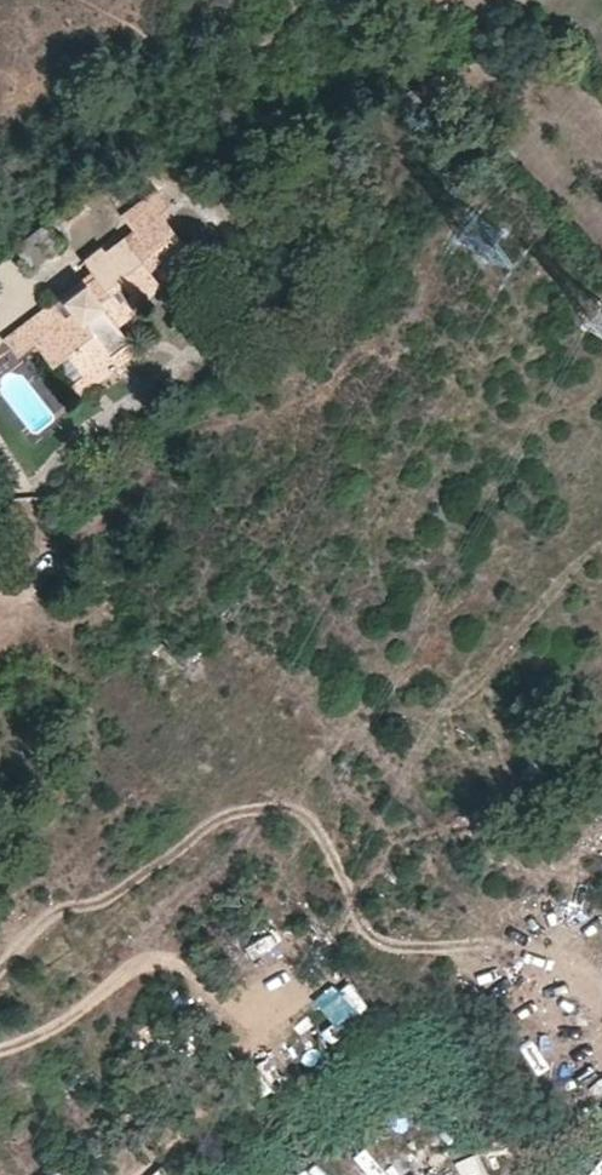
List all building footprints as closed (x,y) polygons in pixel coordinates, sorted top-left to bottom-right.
[(135,352),(114,322),(161,285),(152,272),(166,262),(175,274),(195,259),(161,215),(171,207),(157,190),(128,212),(140,228),(90,267),(93,272),(98,278),(65,303),(72,313),(65,319),(53,303),(5,340),(18,357),(35,343),(53,365),(66,356),(82,376),(112,355),(120,363),(135,352)] [(16,245),(34,269),(60,247),(43,224),(16,245)] [(175,274),(180,282),(200,267),(195,259),(175,274)] [(72,313),(65,303),(98,278),(93,272),(53,303),(65,319),(72,313)] [(35,343),(18,357),(35,379),(53,365),(35,343)] [(112,355),(82,376),(66,356),(53,365),(77,396),(120,363),(112,355)] [(261,968),(282,958),(270,932),(249,942),(261,968)] [(353,1011),(366,1004),(354,980),(341,986),(353,1011)] [(336,983),(315,992),(329,1022),(350,1012),(336,983)]
